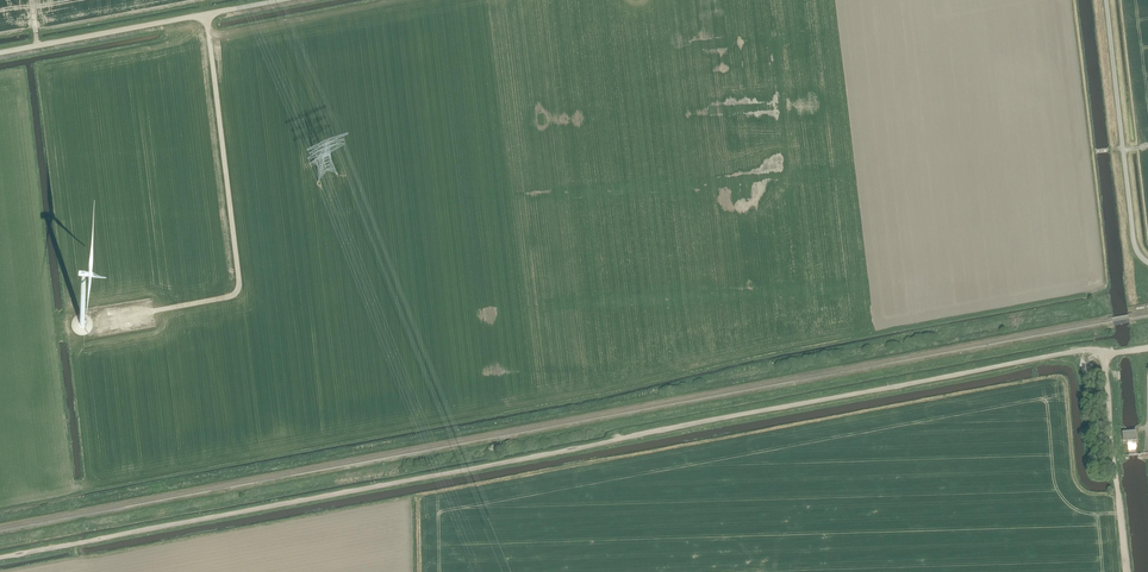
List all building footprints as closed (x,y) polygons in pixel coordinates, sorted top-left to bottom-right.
[(1123,441),(1136,440),(1135,432),(1122,433),(1123,441)]
